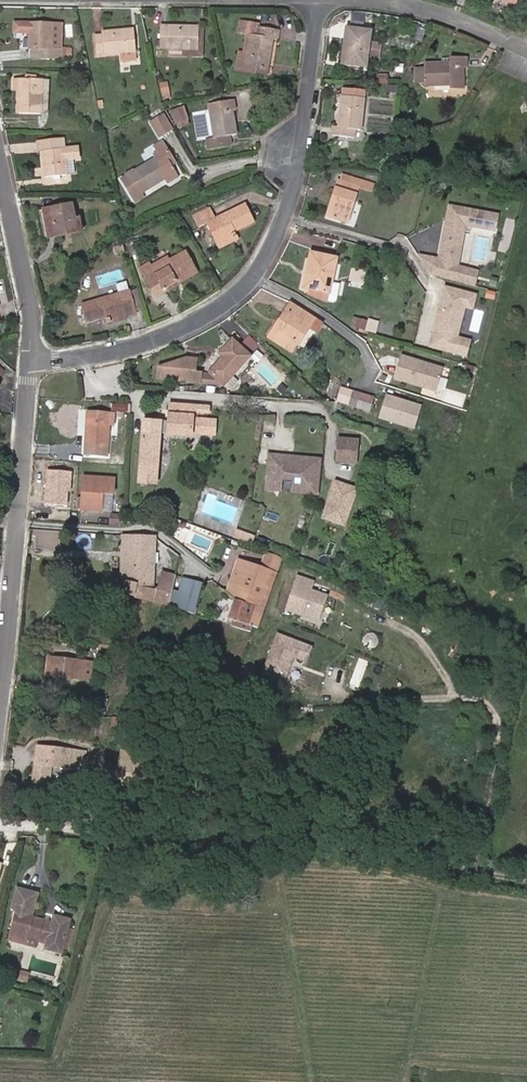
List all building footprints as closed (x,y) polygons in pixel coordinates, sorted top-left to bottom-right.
[(52,49),(53,24),(16,22),(15,32),(30,33),(29,49),(31,49),(30,58),(65,60),(66,49),(52,49)] [(237,66),(267,72),(273,38),(278,39),(279,31),(259,27),(260,24),(251,22),(250,26),(240,25),(238,32),(248,34),(244,53),(240,52),(237,66)] [(199,50),(199,27),(161,26),(160,48),(170,49),(199,50)] [(203,57),(204,27),(199,27),(199,50),(170,49),(169,56),(203,57)] [(350,29),(344,65),(366,68),(372,32),(350,29)] [(121,54),(121,62),(135,61),(133,30),(103,32),(104,36),(95,36),(97,55),(121,54)] [(450,86),(451,89),(464,88),(463,68),(467,68),(467,58),(449,58),(450,63),(415,64),(416,87),(450,86)] [(236,70),(266,76),(267,72),(237,66),(236,70)] [(41,114),(43,79),(20,78),(19,91),(18,113),(41,114)] [(50,80),(43,79),(41,114),(48,115),(50,80)] [(160,86),(163,97),(170,96),(168,85),(160,86)] [(332,135),(355,138),(356,130),(361,130),(365,98),(365,92),(343,89),(342,95),(338,127),(333,126),(332,135)] [(222,137),(230,135),(237,135),(233,110),(236,110),(234,100),(209,104),(214,138),(206,139),(207,149),(223,147),(222,137)] [(179,128),(190,125),(185,107),(171,111),(175,125),(178,124),(179,128)] [(150,122),(160,138),(174,130),(164,113),(150,122)] [(222,137),(223,147),(232,145),(230,135),(222,137)] [(41,142),(42,151),(45,176),(55,175),(62,175),(76,173),(75,159),(80,159),(79,147),(65,148),(64,139),(41,142)] [(165,179),(175,173),(171,166),(162,152),(166,149),(162,142),(148,151),(154,159),(121,179),(133,198),(141,194),(165,179)] [(162,152),(171,166),(175,164),(166,149),(162,152)] [(165,179),(168,184),(178,177),(175,173),(165,179)] [(359,188),(371,192),(374,183),(343,173),(340,182),(359,188)] [(359,188),(340,182),(338,188),(336,188),(332,200),(334,201),(329,218),(348,224),(359,188)] [(133,198),(136,203),(144,198),(141,194),(133,198)] [(78,230),(75,218),(73,204),(43,210),(47,236),(78,230)] [(215,219),(210,209),(194,217),(199,228),(208,223),(220,248),(237,239),(234,232),(253,222),(245,205),(215,219)] [(440,261),(458,265),(465,232),(461,231),(462,226),(496,232),(499,217),(452,208),(450,218),(451,218),(450,223),(448,223),(440,261)] [(75,218),(78,230),(84,229),(82,217),(75,218)] [(149,264),(140,269),(151,287),(160,282),(166,291),(197,273),(185,251),(169,261),(168,257),(151,267),(149,264)] [(338,258),(311,253),(304,288),(311,289),(309,294),(322,300),(328,301),(334,302),(337,300),(340,284),(333,282),(338,258)] [(440,261),(418,257),(431,275),(454,281),(458,267),(458,265),(440,261)] [(470,271),(458,267),(454,281),(466,284),(470,271)] [(363,283),(365,272),(353,270),(351,281),(363,283)] [(482,274),(470,271),(466,284),(479,288),(482,274)] [(107,321),(125,316),(136,313),(135,312),(130,292),(127,282),(117,284),(120,294),(83,305),(88,323),(106,318),(107,321)] [(477,296),(445,288),(442,301),(445,301),(444,305),(441,305),(434,332),(450,337),(447,351),(458,354),(462,339),(458,338),(466,307),(473,309),(477,296)] [(143,309),(138,290),(130,292),(135,312),(143,309)] [(323,322),(312,316),(292,302),(286,311),(288,312),(274,333),(273,332),(270,337),(292,351),(296,344),(299,346),(310,328),(317,332),(323,322)] [(125,316),(107,321),(108,325),(126,320),(125,316)] [(353,316),(351,324),(362,327),(364,319),(353,316)] [(447,351),(450,337),(434,332),(430,346),(447,351)] [(218,352),(205,367),(207,369),(219,381),(220,380),(225,384),(228,384),(232,379),(226,373),(246,351),(228,333),(215,348),(218,352)] [(470,341),(462,339),(458,354),(466,356),(470,341)] [(193,355),(152,367),(152,378),(196,380),(196,368),(192,368),(193,355)] [(437,392),(443,369),(424,363),(424,365),(420,364),(420,362),(401,356),(394,379),(437,392)] [(207,369),(196,368),(196,380),(219,381),(207,369)] [(354,391),(350,405),(370,411),(374,397),(354,391)] [(388,392),(380,417),(417,428),(425,404),(388,392)] [(128,413),(128,405),(113,403),(113,411),(128,413)] [(170,422),(145,419),(140,470),(157,472),(160,432),(191,434),(193,411),(208,412),(208,405),(171,403),(170,422)] [(110,424),(110,414),(90,412),(87,454),(107,455),(110,424)] [(197,432),(205,432),(214,433),(215,420),(208,420),(207,419),(197,419),(197,432)] [(356,461),(358,440),(339,438),(338,460),(356,461)] [(282,465),(282,455),(270,454),(269,464),(282,465)] [(317,493),(320,458),(282,455),(282,465),(269,464),(267,489),(280,490),(281,478),(296,479),(304,480),(303,491),(317,493)] [(140,470),(139,481),(156,482),(157,472),(140,470)] [(71,473),(47,471),(44,504),(68,506),(71,473)] [(104,495),(114,495),(115,478),(84,477),(83,509),(103,510),(104,495)] [(285,479),(284,490),(293,491),(294,480),(285,479)] [(303,491),(304,480),(296,479),(295,491),(303,491)] [(346,528),(359,488),(335,481),(322,520),(346,528)] [(104,495),(103,510),(113,511),(114,495),(104,495)] [(236,537),(243,539),(246,534),(246,533),(239,531),(236,537)] [(243,539),(252,543),(255,537),(246,534),(243,539)] [(128,536),(127,581),(124,594),(132,596),(134,596),(169,606),(176,576),(163,573),(159,590),(152,589),(155,537),(128,536)] [(283,558),(266,552),(261,568),(272,572),(278,574),(283,558)] [(242,577),(235,599),(256,606),(250,625),(253,626),(258,628),(262,617),(263,617),(265,609),(260,607),(272,572),(261,568),(238,560),(234,574),(242,577)] [(227,593),(235,599),(242,577),(234,574),(227,593)] [(314,581),(297,575),(285,611),(319,623),(328,596),(311,590),(314,581)] [(196,614),(197,608),(195,608),(202,585),(184,579),(176,608),(190,612),(196,614)] [(227,624),(251,632),(253,626),(250,625),(256,606),(235,599),(226,624),(227,624)] [(280,635),(267,669),(287,676),(295,655),(308,660),(312,648),(280,635)] [(99,656),(118,658),(119,647),(101,645),(99,656)] [(47,675),(92,680),(94,662),(49,657),(47,675)] [(109,698),(102,698),(92,696),(90,714),(98,716),(99,711),(101,712),(102,706),(106,707),(106,705),(108,705),(109,698)] [(84,769),(86,752),(38,746),(34,775),(52,777),(54,766),(84,769)] [(113,752),(110,780),(138,783),(142,756),(113,752)] [(52,777),(34,775),(34,781),(51,783),(52,777)] [(71,815),(80,816),(84,795),(74,793),(71,815)] [(105,822),(106,812),(91,811),(90,820),(105,822)] [(18,883),(13,905),(18,906),(14,922),(11,935),(10,940),(36,946),(37,940),(64,946),(71,918),(54,915),(53,922),(33,917),(35,910),(40,888),(18,883)] [(11,935),(14,922),(6,920),(2,933),(11,935)]
